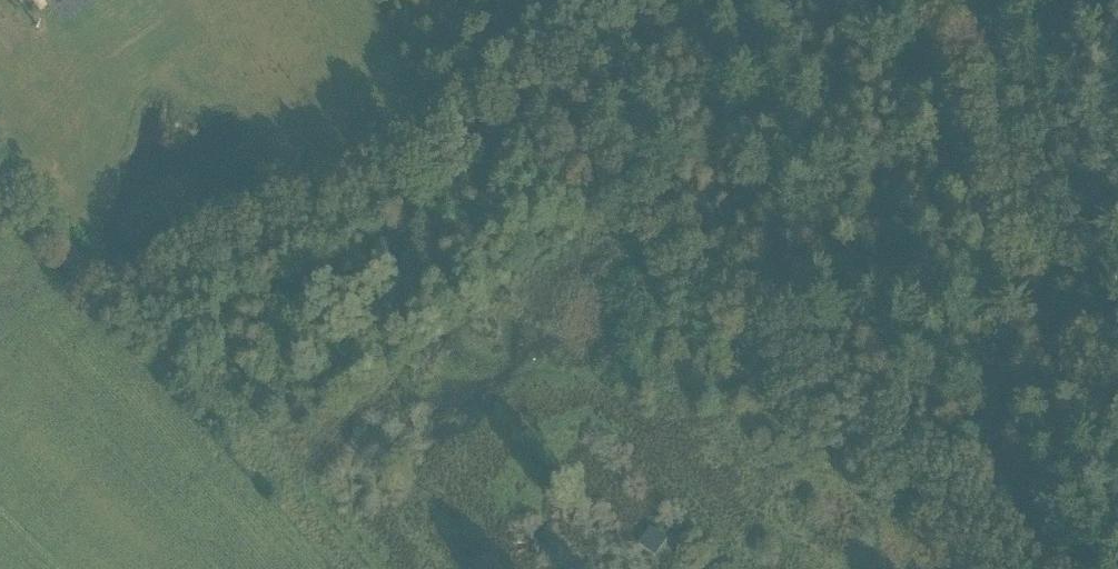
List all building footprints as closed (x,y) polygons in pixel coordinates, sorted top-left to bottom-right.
[(652,530),(642,547),(658,556),(668,540),(652,530)]
